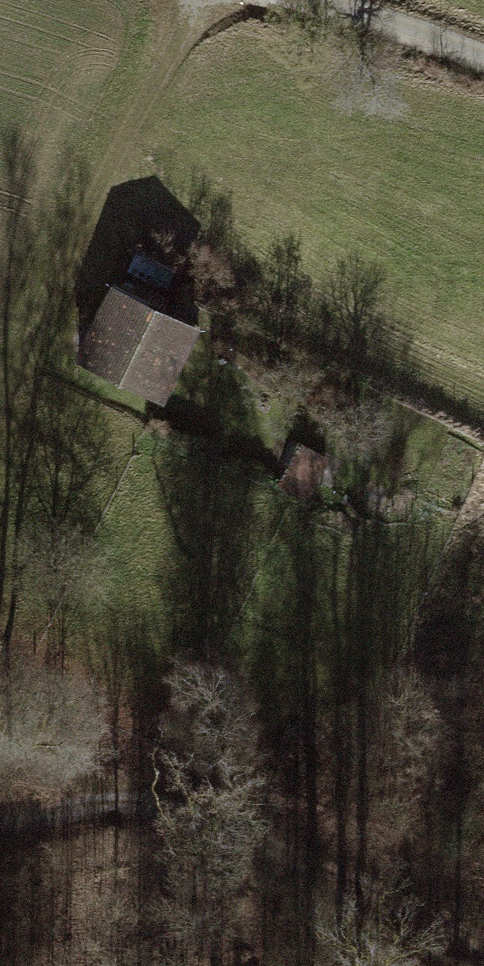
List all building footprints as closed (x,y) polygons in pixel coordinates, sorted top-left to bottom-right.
[(113,280),(75,356),(166,400),(203,324),(113,280)]
